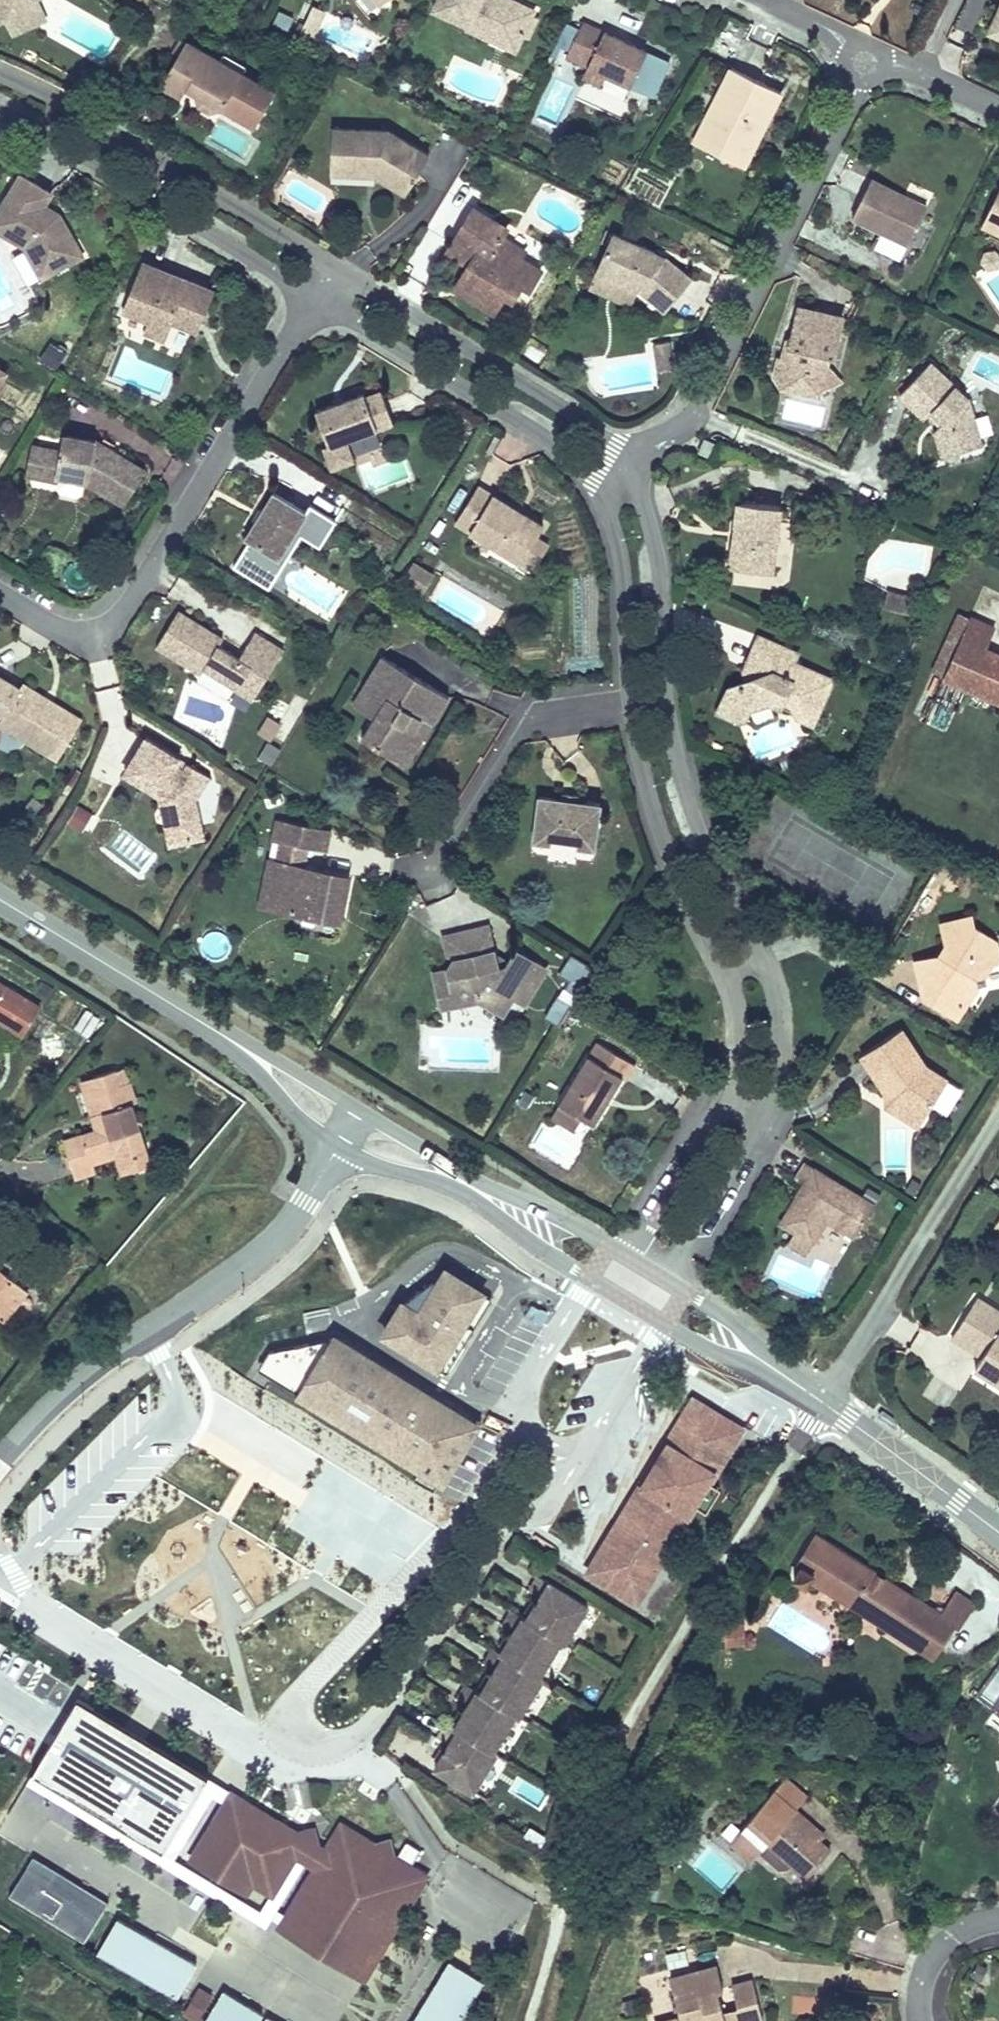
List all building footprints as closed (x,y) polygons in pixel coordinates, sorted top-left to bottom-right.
[(6,19),(14,15),(28,20),(36,0),(0,0),(0,22),(6,19)] [(38,0),(36,0),(28,20),(14,15),(6,19),(13,34),(46,19),(38,0)] [(432,10),(441,14),(466,26),(465,30),(488,41),(494,29),(520,41),(523,35),(532,16),(534,11),(511,0),(437,0),(432,10)] [(313,5),(298,38),(313,45),(328,12),(313,5)] [(988,32),(998,37),(998,9),(988,32)] [(294,18),(279,11),(271,27),(286,34),(294,18)] [(537,19),(532,16),(523,35),(528,38),(537,19)] [(624,43),(626,39),(583,19),(580,27),(569,50),(565,58),(587,68),(605,76),(629,87),(630,86),(647,50),(647,49),(631,42),(629,46),(624,43)] [(569,50),(580,27),(566,21),(555,43),(569,50)] [(514,53),(520,41),(494,29),(488,41),(514,53)] [(220,61),(186,42),(166,77),(186,89),(196,94),(199,106),(210,112),(221,109),(222,110),(255,128),(275,93),(243,74),(220,61)] [(671,61),(647,50),(630,86),(654,98),(671,61)] [(224,55),(220,61),(243,74),(246,68),(224,55)] [(600,87),(605,76),(587,68),(582,79),(600,87)] [(701,128),(750,154),(758,137),(754,135),(759,125),(763,128),(781,93),(731,68),(701,128)] [(181,97),(186,89),(166,77),(161,86),(181,97)] [(758,137),(763,128),(759,125),(754,135),(758,137)] [(743,167),(750,154),(701,128),(694,142),(743,167)] [(378,171),(375,176),(406,195),(429,156),(389,131),(332,129),(331,164),(368,166),(378,171)] [(331,174),(375,176),(378,171),(368,166),(331,164),(331,174)] [(45,204),(52,194),(20,175),(0,208),(0,233),(25,248),(35,266),(48,258),(55,272),(74,261),(66,245),(75,240),(59,214),(48,220),(39,214),(45,204)] [(888,191),(890,188),(871,179),(852,218),(907,245),(926,206),(897,191),(896,194),(888,191)] [(982,226),(998,234),(998,190),(982,226)] [(59,212),(45,204),(39,214),(48,220),(59,214),(59,212)] [(475,284),(467,297),(493,314),(504,296),(512,301),(521,286),(529,290),(541,271),(520,258),(525,251),(501,237),(507,229),(474,208),(447,253),(468,266),(462,276),(475,284)] [(596,271),(638,291),(664,312),(692,279),(666,257),(662,259),(653,256),(655,251),(613,232),(596,271)] [(83,256),(75,240),(66,245),(74,261),(83,256)] [(666,257),(655,251),(653,256),(662,259),(666,257)] [(55,272),(48,258),(35,266),(42,279),(55,272)] [(169,309),(200,322),(213,291),(144,263),(124,311),(150,322),(145,333),(164,340),(171,323),(167,315),(169,309)] [(631,307),(638,291),(596,271),(589,288),(631,307)] [(454,289),(467,297),(475,284),(462,276),(454,289)] [(791,361),(779,358),(774,376),(781,387),(818,396),(821,388),(826,366),(828,357),(833,359),(842,318),(799,308),(789,348),(794,349),(791,361)] [(196,333),(200,322),(169,309),(167,315),(171,323),(196,333)] [(183,353),(188,334),(169,329),(164,348),(183,353)] [(658,371),(674,368),(670,341),(654,344),(658,371)] [(56,371),(67,352),(51,342),(39,360),(56,371)] [(782,347),(779,358),(791,361),(794,349),(789,348),(782,347)] [(945,420),(937,428),(936,429),(940,447),(956,443),(958,451),(981,446),(970,398),(934,360),(902,391),(926,416),(934,409),(945,420)] [(839,381),(826,366),(821,388),(839,381)] [(346,441),(393,423),(381,392),(365,397),(363,393),(316,410),(329,446),(324,448),(332,469),(354,461),(346,441)] [(926,416),(937,428),(945,420),(934,409),(926,416)] [(716,441),(703,434),(694,449),(708,457),(716,441)] [(143,470),(107,448),(106,450),(94,442),(66,436),(63,452),(34,447),(28,474),(58,480),(57,488),(61,494),(77,497),(82,493),(85,480),(123,503),(143,470)] [(942,456),(958,451),(956,443),(940,447),(942,456)] [(521,562),(536,537),(543,526),(522,513),(520,517),(509,510),(511,506),(478,486),(455,523),(521,562)] [(278,560),(307,512),(305,511),(272,491),(243,539),(248,542),(278,560)] [(738,542),(733,542),(729,567),(772,573),(781,507),(738,502),(734,527),(740,528),(738,542)] [(305,511),(307,512),(278,560),(248,542),(232,568),(268,589),(301,536),(319,547),(335,521),(309,505),(305,511)] [(549,545),(536,537),(521,562),(533,570),(549,545)] [(434,576),(412,563),(402,580),(423,593),(434,576)] [(883,607),(899,612),(904,594),(888,590),(883,607)] [(904,594),(899,612),(912,615),(917,598),(904,594)] [(211,644),(216,637),(179,614),(157,650),(201,677),(204,672),(238,693),(245,681),(260,690),(284,652),(256,635),(239,661),(219,649),(211,644)] [(968,687),(985,649),(994,629),(969,618),(943,676),(968,687)] [(223,641),(216,637),(211,644),(219,649),(223,641)] [(821,694),(828,678),(805,668),(809,658),(761,637),(749,663),(753,664),(748,675),(749,679),(729,687),(719,710),(745,722),(749,710),(769,703),(780,708),(782,703),(799,711),(797,715),(814,723),(826,696),(821,694)] [(985,649),(968,687),(998,701),(998,655),(985,649)] [(385,700),(374,718),(362,738),(397,760),(422,720),(432,726),(449,698),(383,657),(364,687),(385,700)] [(43,697),(22,685),(20,689),(0,677),(0,713),(4,715),(7,728),(58,760),(82,721),(53,704),(51,708),(45,704),(43,697)] [(833,680),(828,678),(821,694),(826,696),(833,680)] [(252,703),(260,690),(245,681),(238,693),(237,694),(252,703)] [(352,706),(374,718),(385,700),(364,687),(352,706)] [(53,704),(43,697),(45,704),(51,708),(53,704)] [(280,724),(267,716),(257,732),(270,740),(280,724)] [(407,767),(432,726),(422,720),(397,760),(407,767)] [(270,766),(280,749),(268,742),(258,758),(270,766)] [(166,803),(177,848),(204,842),(194,804),(208,782),(188,769),(184,775),(176,769),(179,764),(145,743),(124,778),(158,799),(166,803)] [(188,769),(179,764),(176,769),(184,775),(188,769)] [(562,792),(561,798),(579,801),(580,794),(562,792)] [(579,801),(561,798),(539,796),(533,841),(551,843),(552,838),(577,841),(577,846),(595,849),(601,804),(579,801)] [(170,850),(177,848),(166,803),(158,799),(170,850)] [(82,832),(92,814),(77,805),(67,823),(82,832)] [(274,840),(325,851),(329,829),(278,819),(274,840)] [(295,911),(296,905),(340,914),(348,876),(270,861),(262,905),(295,911)] [(947,960),(923,997),(957,1019),(979,986),(986,984),(985,976),(993,963),(987,959),(998,942),(976,927),(973,916),(942,924),(947,943),(939,955),(947,960)] [(496,967),(493,952),(487,928),(445,937),(449,956),(456,960),(449,971),(435,974),(443,1007),(479,998),(502,1012),(513,995),(524,1003),(545,969),(516,952),(510,962),(506,970),(502,971),(496,967)] [(998,942),(987,959),(993,963),(998,962),(998,948),(998,942)] [(510,962),(493,952),(496,967),(502,971),(506,970),(510,962)] [(914,959),(923,997),(947,960),(939,955),(914,959)] [(587,964),(575,983),(583,988),(595,968),(587,964)] [(583,988),(575,983),(570,980),(564,990),(577,998),(583,988)] [(0,982),(0,990),(5,993),(8,987),(0,982)] [(27,999),(8,987),(5,993),(0,990),(0,1022),(9,1028),(27,999)] [(40,1007),(27,999),(9,1028),(22,1035),(40,1007)] [(901,1028),(861,1055),(885,1091),(886,1106),(918,1127),(947,1080),(925,1066),(901,1028)] [(556,1109),(579,1123),(590,1129),(606,1104),(601,1101),(608,1091),(612,1093),(622,1077),(626,1080),(635,1065),(597,1041),(556,1109)] [(102,1130),(98,1131),(82,1136),(84,1144),(67,1149),(75,1175),(95,1169),(93,1161),(116,1153),(119,1163),(146,1155),(130,1105),(136,1102),(129,1082),(118,1085),(114,1070),(93,1077),(98,1091),(87,1095),(93,1116),(98,1114),(108,1119),(102,1130)] [(606,1104),(612,1093),(608,1091),(601,1101),(606,1104)] [(571,1135),(579,1123),(556,1109),(548,1122),(571,1135)] [(93,1116),(98,1131),(102,1130),(108,1119),(98,1114),(93,1116)] [(64,1139),(67,1149),(84,1144),(82,1136),(81,1134),(64,1139)] [(149,1165),(146,1155),(119,1163),(123,1173),(149,1165)] [(804,1236),(813,1242),(827,1219),(855,1237),(874,1206),(805,1164),(796,1179),(805,1185),(814,1190),(805,1203),(797,1198),(782,1223),(796,1232),(788,1244),(796,1249),(804,1236)] [(805,1185),(797,1198),(805,1203),(814,1190),(805,1185)] [(805,1255),(813,1242),(804,1236),(796,1249),(805,1255)] [(438,1375),(440,1370),(446,1374),(492,1300),(486,1296),(488,1294),(444,1267),(433,1284),(432,1283),(406,1304),(401,1300),(377,1338),(438,1375)] [(22,1287),(0,1269),(0,1315),(22,1287)] [(22,1287),(0,1315),(0,1319),(4,1322),(28,1292),(22,1287)] [(977,1298),(952,1337),(982,1357),(975,1368),(997,1382),(998,1379),(998,1311),(977,1298)] [(329,1341),(270,1352),(258,1370),(296,1394),(294,1398),(443,1489),(482,1426),(333,1334),(329,1341)] [(746,1428),(691,1395),(581,1573),(636,1607),(694,1514),(692,1512),(695,1507),(710,1483),(717,1472),(719,1473),(746,1428)] [(710,1483),(695,1507),(705,1513),(720,1490),(710,1483)] [(850,1528),(845,1534),(851,1539),(856,1533),(850,1528)] [(891,1588),(894,1583),(815,1533),(794,1566),(797,1568),(789,1579),(804,1589),(809,1583),(932,1662),(954,1628),(958,1630),(972,1609),(952,1596),(941,1613),(915,1597),(912,1602),(891,1588)] [(564,1643),(587,1605),(539,1576),(530,1590),(540,1596),(525,1619),(512,1611),(503,1626),(513,1632),(501,1653),(494,1649),(485,1664),(495,1670),(482,1692),(468,1683),(459,1698),(469,1704),(455,1727),(448,1723),(439,1738),(449,1744),(435,1767),(473,1790),(496,1753),(493,1750),(516,1713),(520,1715),(542,1679),(539,1677),(561,1641),(564,1643)] [(915,1597),(894,1583),(891,1588),(912,1602),(915,1597)] [(955,1590),(952,1596),(972,1609),(976,1603),(955,1590)] [(723,1624),(724,1637),(744,1635),(743,1623),(723,1624)] [(744,1635),(724,1637),(724,1647),(745,1645),(744,1635)] [(134,1732),(76,1697),(32,1771),(164,1852),(209,1777),(134,1732)] [(740,1832),(761,1850),(765,1846),(789,1867),(805,1880),(830,1850),(820,1842),(797,1822),(802,1816),(796,1810),(807,1796),(785,1778),(740,1831),(740,1832)] [(231,1793),(191,1859),(246,1893),(253,1883),(272,1895),(296,1856),(301,1847),(298,1834),(260,1811),(231,1793)] [(826,1835),(802,1816),(797,1822),(820,1842),(826,1835)] [(740,1832),(740,1831),(730,1822),(721,1834),(731,1842),(740,1832)] [(372,1843),(342,1824),(325,1850),(324,1852),(319,1854),(315,1861),(316,1866),(315,1868),(297,1898),(382,1950),(427,1876),(396,1858),(372,1843)] [(314,1829),(298,1834),(301,1847),(296,1856),(307,1863),(317,1846),(314,1829)] [(758,1854),(761,1850),(740,1832),(731,1842),(728,1845),(750,1863),(758,1854)] [(391,1838),(372,1843),(396,1858),(391,1838)] [(307,1863),(315,1868),(316,1866),(315,1861),(319,1854),(324,1852),(325,1850),(317,1846),(307,1863)] [(789,1867),(765,1846),(761,1850),(758,1854),(778,1871),(787,1870),(789,1867)] [(109,1903),(33,1856),(23,1872),(9,1895),(85,1942),(109,1903)] [(382,1950),(297,1898),(279,1928),(364,1980),(382,1950)] [(178,2002),(197,1964),(112,1923),(94,1961),(178,2002)] [(449,1961),(413,2020),(458,2020),(482,1981),(449,1961)] [(724,2010),(719,1990),(723,1988),(717,1965),(671,1977),(682,2019),(679,2020),(678,2016),(658,2020),(727,2020),(724,2010)] [(741,2020),(764,2020),(753,1979),(732,1985),(737,2007),(741,2020)] [(200,1988),(185,2013),(199,2020),(214,1996),(200,1988)] [(219,1993),(204,2020),(270,2020),(219,1993)] [(724,2010),(727,2020),(741,2020),(737,2007),(724,2010)]
